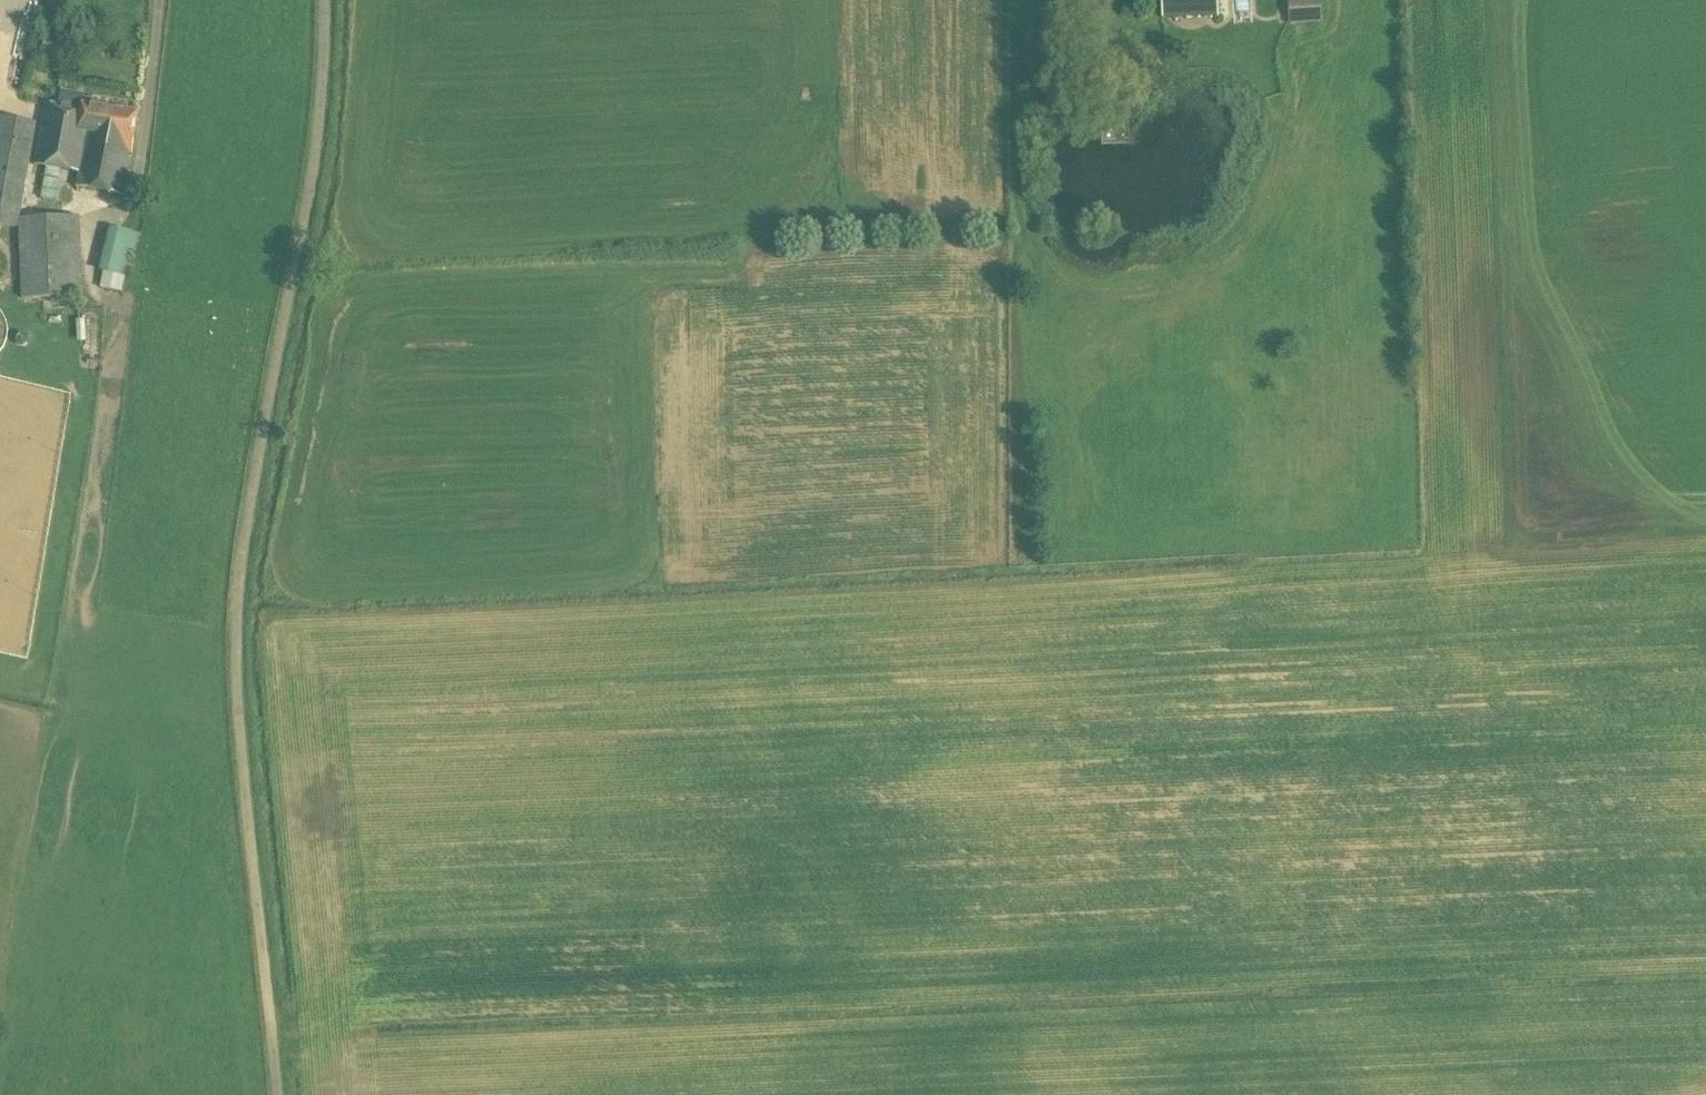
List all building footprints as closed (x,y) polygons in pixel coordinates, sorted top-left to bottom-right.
[(1321,22),(1320,0),(1287,0),(1289,24),(1321,22)] [(82,111),(46,105),(36,166),(47,168),(41,199),(56,202),(62,170),(79,173),(77,188),(123,196),(130,153),(132,153),(138,115),(83,106),(82,111)] [(36,123),(0,116),(0,226),(18,229),(21,300),(83,298),(80,216),(20,219),(36,123)] [(1124,120),(1103,124),(1105,137),(1126,133),(1124,120)] [(136,252),(140,235),(109,228),(99,272),(104,273),(100,287),(121,293),(125,277),(122,276),(128,250),(136,252)]
